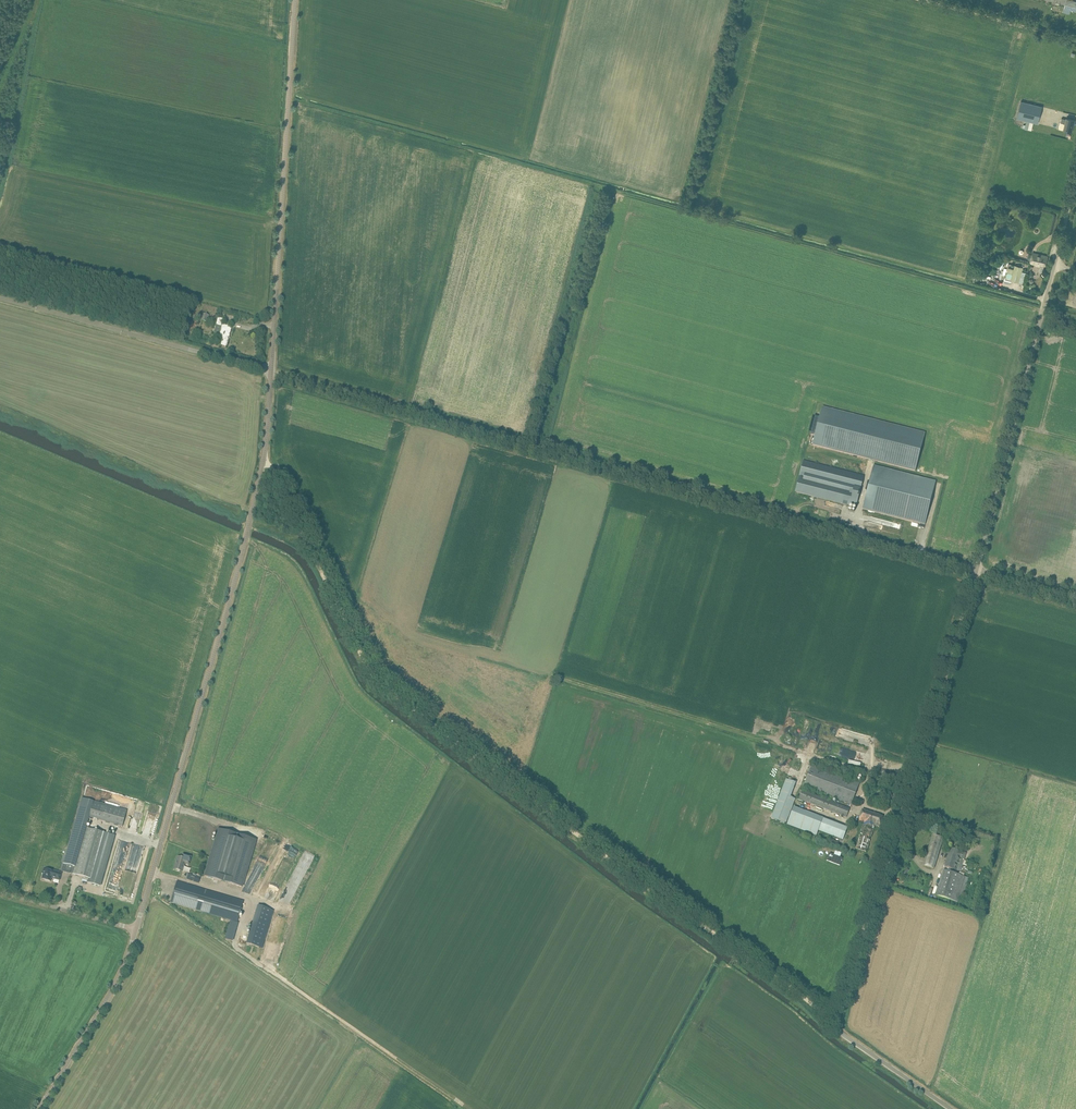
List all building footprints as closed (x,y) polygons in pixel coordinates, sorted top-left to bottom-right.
[(1056,2),(1059,3),(1064,5),(1063,11),(1070,13),(1071,10),(1075,11),(1075,6),(1071,5),(1073,0),(1072,0),(1046,0),(1056,2)] [(1021,101),(1017,118),(1038,124),(1042,107),(1021,101)] [(1061,119),(1059,129),(1071,132),(1074,120),(1066,118),(1066,120),(1061,119)] [(1028,256),(1027,258),(1028,260),(1030,261),(1030,263),(1036,264),(1036,265),(1040,266),(1040,265),(1045,267),(1047,257),(1042,255),(1032,253),(1032,254),(1029,254),(1028,256)] [(1005,279),(1023,284),(1026,273),(1008,268),(1005,279)] [(216,325),(222,326),(219,338),(222,339),(221,344),(226,345),(228,335),(229,336),(231,328),(226,326),(227,325),(223,324),(224,319),(218,318),(216,325)] [(822,407),(813,445),(915,471),(925,433),(822,407)] [(795,492),(856,507),(864,476),(803,460),(795,492)] [(863,509),(925,525),(936,482),(874,466),(863,509)] [(863,744),(865,738),(836,731),(834,737),(863,744)] [(828,799),(802,790),(799,799),(846,817),(850,808),(833,801),(835,798),(851,804),(860,783),(812,764),(804,785),(830,796),(828,799)] [(792,781),(786,779),(771,819),(786,824),(795,798),(787,795),(792,781)] [(153,838),(162,807),(131,797),(127,811),(122,826),(121,829),(153,838)] [(122,826),(127,811),(93,801),(89,817),(122,826)] [(817,836),(819,831),(843,840),(848,828),(794,807),(787,825),(817,836)] [(862,823),(854,848),(866,852),(867,848),(868,848),(870,840),(871,836),(875,825),(879,827),(883,816),(862,809),(858,822),(862,823)] [(64,864),(62,871),(73,874),(89,879),(88,883),(100,886),(114,836),(108,834),(86,827),(75,867),(72,866),(73,865),(64,863),(64,864)] [(219,828),(205,876),(242,886),(256,839),(219,828)] [(933,834),(923,866),(934,869),(943,838),(933,834)] [(953,845),(952,848),(950,848),(945,867),(961,871),(963,865),(966,866),(968,862),(964,860),(966,853),(955,849),(956,846),(953,845)] [(828,853),(826,860),(839,865),(842,858),(828,853)] [(174,869),(182,871),(185,861),(189,862),(191,856),(183,854),(182,858),(180,858),(180,857),(179,857),(177,857),(175,865),(174,869)] [(43,874),(42,879),(50,882),(51,878),(59,880),(62,873),(52,870),(52,871),(43,869),(42,874),(43,874)] [(944,870),(936,895),(958,902),(965,877),(944,870)] [(186,879),(199,882),(201,877),(188,873),(186,879)] [(171,902),(231,920),(225,939),(233,941),(239,922),(237,922),(243,901),(177,881),(171,902)] [(246,943),(263,948),(274,910),(257,905),(246,943)]
